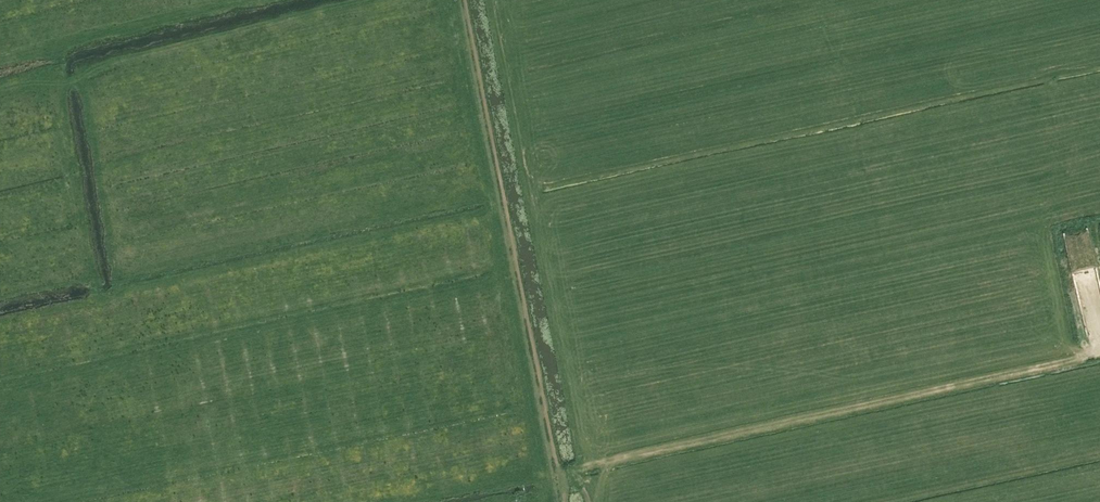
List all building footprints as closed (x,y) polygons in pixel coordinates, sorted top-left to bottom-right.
[(1089,260),(1097,292),(1099,291),(1099,258),(1089,260)]
